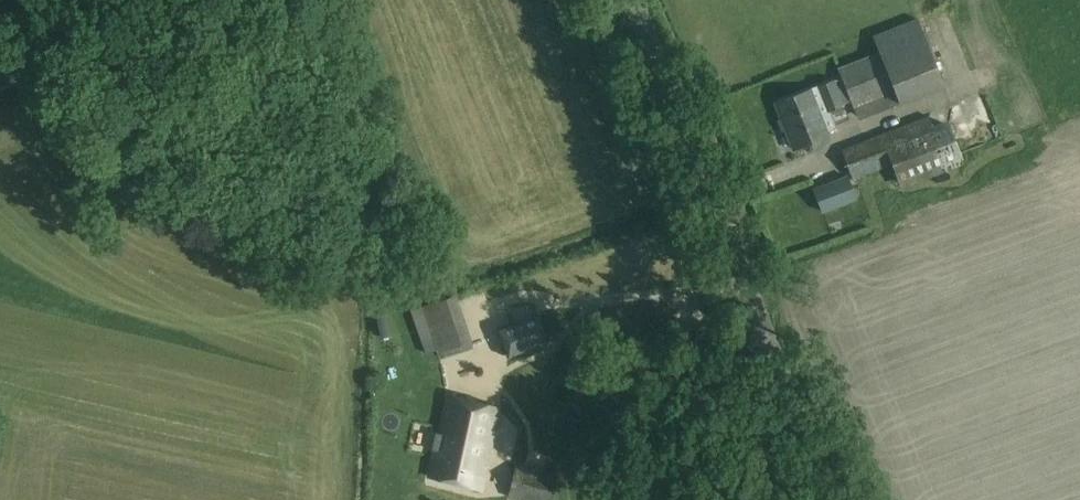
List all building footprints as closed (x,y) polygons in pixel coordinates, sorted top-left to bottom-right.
[(837,67),(841,78),(812,90),(811,88),(774,104),(794,150),(827,137),(825,132),(834,128),(827,112),(842,105),(842,104),(851,100),(858,120),(899,104),(944,86),(917,16),(872,35),(878,51),(837,67)] [(842,149),(854,178),(896,160),(906,183),(963,158),(947,120),(933,127),(927,113),(842,149)] [(1050,131),(1034,140),(1041,152),(1057,143),(1050,131)] [(825,212),(858,198),(848,176),(816,189),(825,212)] [(410,310),(418,333),(430,329),(422,306),(410,310)] [(538,315),(498,330),(508,356),(548,341),(538,315)] [(479,489),(497,408),(448,396),(439,434),(435,434),(431,451),(432,451),(426,477),(479,489)] [(508,496),(526,499),(551,499),(557,475),(516,465),(508,496)]
